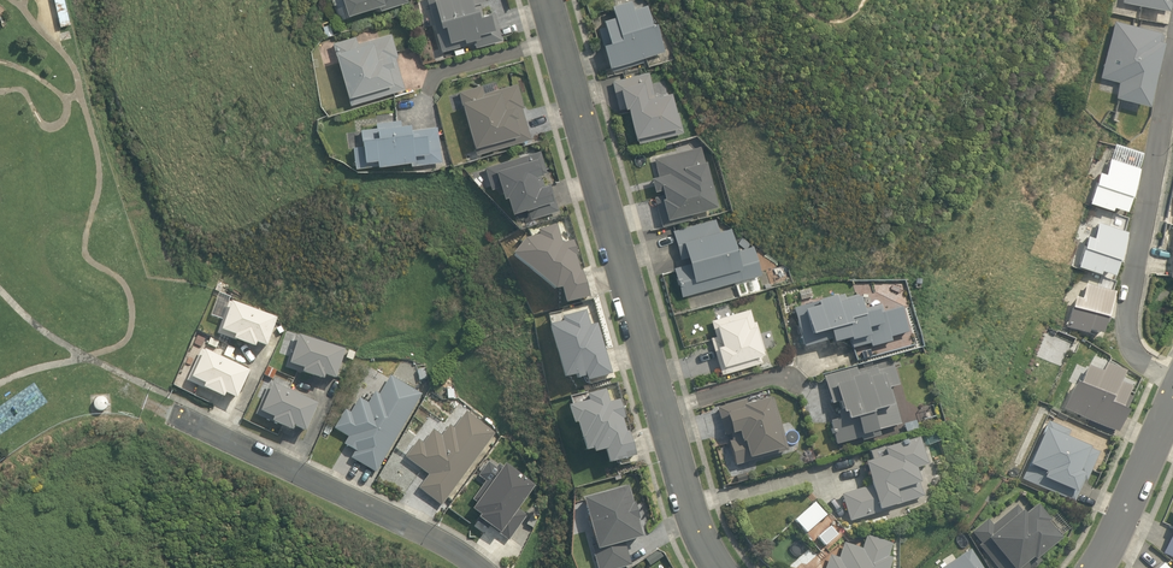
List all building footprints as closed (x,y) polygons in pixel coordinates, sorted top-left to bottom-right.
[(61,26),(71,24),(66,0),(55,0),(61,26)] [(349,13),(380,3),(382,7),(403,0),(344,0),(349,13)] [(479,3),(484,1),(484,0),(427,0),(441,51),(465,45),(464,42),(472,40),(474,47),(501,40),(493,12),(482,15),(479,3)] [(633,9),(630,0),(611,5),(613,17),(602,20),(604,26),(597,28),(608,66),(610,66),(611,70),(644,61),(643,57),(663,51),(656,23),(651,24),(647,5),(633,9)] [(1166,10),(1166,9),(1169,10),(1171,0),(1121,0),(1121,2),(1166,10)] [(1113,21),(1099,77),(1117,82),(1113,97),(1145,105),(1161,42),(1160,42),(1162,34),(1157,33),(1158,31),(1113,21)] [(397,57),(390,34),(356,43),(354,37),(332,43),(350,104),(404,89),(395,58),(397,57)] [(654,96),(648,72),(612,81),(618,109),(627,107),(634,137),(636,136),(637,142),(682,132),(677,112),(674,113),(670,92),(654,96)] [(523,107),(516,84),(483,93),(481,85),(458,92),(475,153),(530,138),(521,108),(523,107)] [(400,125),(399,120),(375,123),(375,128),(360,130),(362,145),(352,147),(355,167),(409,161),(410,165),(440,162),(436,127),(409,130),(409,124),(400,125)] [(716,206),(700,146),(654,158),(658,175),(651,177),(654,191),(661,189),(663,194),(654,196),(661,225),(691,218),(690,212),(716,206)] [(539,150),(484,167),(489,189),(498,187),(501,198),(505,196),(509,213),(526,208),(529,218),(556,210),(548,183),(541,185),(538,174),(545,173),(539,150)] [(1129,191),(1137,167),(1108,158),(1103,174),(1098,172),(1088,203),(1109,210),(1110,206),(1123,210),(1127,197),(1130,198),(1132,192),(1129,191)] [(717,230),(714,219),(672,230),(680,258),(686,257),(687,263),(673,267),(681,296),(761,274),(753,246),(735,250),(729,227),(717,230)] [(1117,254),(1125,231),(1096,222),(1092,237),(1086,235),(1076,266),(1097,273),(1098,269),(1111,273),(1115,260),(1119,261),(1121,255),(1117,254)] [(538,236),(523,240),(509,257),(551,292),(558,290),(563,305),(588,298),(581,271),(579,272),(575,256),(576,255),(572,241),(561,244),(555,225),(537,230),(538,236)] [(1105,318),(1113,294),(1085,285),(1080,300),(1074,298),(1065,329),(1085,336),(1086,333),(1098,337),(1103,324),(1107,325),(1109,319),(1105,318)] [(861,310),(857,296),(844,299),(843,296),(793,309),(803,348),(831,341),(832,344),(849,340),(852,349),(870,344),(870,347),(891,342),(890,338),(907,333),(900,308),(882,312),(880,305),(861,310)] [(265,348),(276,319),(230,302),(218,335),(254,348),(255,344),(265,348)] [(752,321),(749,308),(710,319),(715,336),(710,337),(720,373),(762,361),(759,352),(761,352),(761,351),(763,350),(755,321),(752,321)] [(585,382),(611,374),(596,324),(589,326),(585,311),(560,318),(561,323),(545,327),(560,380),(574,377),(575,380),(584,378),(585,382)] [(204,348),(207,339),(200,336),(197,345),(204,348)] [(334,380),(343,351),(295,336),(285,368),(322,380),(323,376),(334,380)] [(235,399),(248,371),(202,350),(188,382),(223,397),(224,394),(235,399)] [(1114,434),(1131,399),(1125,396),(1128,389),(1117,384),(1122,373),(1105,365),(1101,373),(1087,366),(1078,385),(1075,383),(1062,410),(1114,434)] [(897,386),(891,367),(876,371),(875,368),(856,373),(855,368),(823,377),(831,404),(838,403),(840,411),(836,412),(838,419),(828,422),(835,445),(861,438),(861,441),(879,436),(877,431),(900,425),(890,388),(897,386)] [(419,380),(426,379),(424,369),(417,370),(419,380)] [(407,387),(389,376),(379,394),(374,392),(368,404),(358,398),(350,413),(345,410),(334,429),(348,438),(344,445),(355,451),(351,458),(376,472),(421,394),(416,391),(419,385),(411,380),(407,387)] [(304,433),(317,405),(269,384),(255,415),(291,431),(293,428),(304,433)] [(635,457),(627,432),(625,432),(622,419),(624,418),(619,400),(608,403),(604,390),(586,395),(587,402),(564,408),(569,427),(573,426),(577,442),(578,442),(582,454),(589,452),(590,455),(602,452),(606,465),(635,457)] [(446,400),(454,399),(453,392),(445,393),(446,400)] [(108,400),(106,399),(104,397),(102,397),(100,397),(97,398),(96,399),(95,402),(94,404),(95,406),(96,408),(97,410),(99,411),(102,411),(104,411),(106,409),(108,407),(109,405),(109,403),(108,400)] [(787,451),(772,398),(746,405),(744,401),(717,409),(724,436),(729,435),(731,440),(728,441),(735,465),(787,451)] [(495,433),(466,411),(453,428),(449,425),(441,436),(432,430),(422,443),(418,440),(405,457),(428,475),(418,488),(441,505),(495,433)] [(1069,432),(1047,422),(1021,480),(1072,504),(1083,481),(1085,482),(1097,453),(1066,439),(1069,432)] [(877,511),(921,498),(913,470),(924,467),(916,440),(903,444),(903,443),(898,444),(899,445),(889,448),(888,445),(868,451),(872,461),(862,464),(869,486),(840,495),(848,522),(878,513),(877,511)] [(533,486),(503,465),(488,486),(484,483),(472,500),(476,503),(471,510),(479,516),(475,521),(486,529),(488,526),(508,541),(526,516),(517,509),(533,486)] [(634,492),(642,490),(638,473),(629,476),(634,492)] [(630,566),(624,545),(644,540),(630,486),(580,498),(599,567),(621,567),(630,566)] [(1058,541),(1045,524),(1048,523),(1034,506),(1023,516),(1015,506),(991,526),(986,521),(970,533),(980,545),(977,547),(995,567),(1032,567),(1040,562),(1037,558),(1058,541)] [(1162,555),(1172,560),(1172,523),(1170,530),(1172,532),(1162,555)] [(891,559),(886,558),(891,545),(866,536),(861,550),(843,543),(838,559),(829,556),(824,567),(887,567),(891,559)] [(969,551),(942,567),(980,567),(969,551)]
